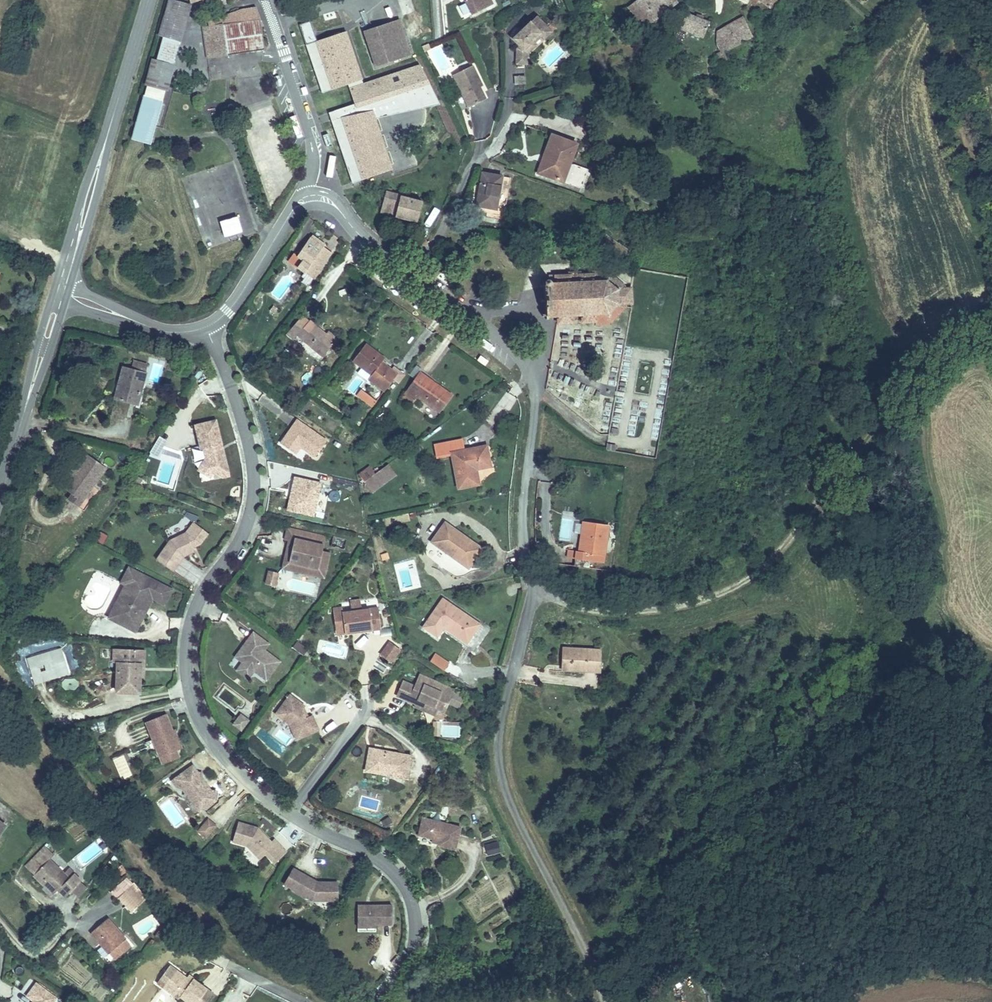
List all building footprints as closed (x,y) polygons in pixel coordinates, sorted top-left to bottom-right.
[(157,59),(154,58),(147,83),(166,88),(173,63),(183,28),(189,7),(169,0),(168,0),(159,31),(164,31),(157,59)] [(428,0),(412,0),(413,13),(429,12),(428,0)] [(464,19),(497,4),(495,0),(462,0),(463,3),(458,5),(464,19)] [(643,21),(649,15),(636,0),(635,0),(629,5),(643,21)] [(649,15),(667,0),(636,0),(649,15)] [(203,21),(204,28),(259,21),(254,6),(242,8),(203,21)] [(679,22),(691,27),(696,11),(686,6),(679,22)] [(749,26),(738,8),(717,21),(710,25),(720,43),(749,26)] [(504,32),(508,37),(507,56),(517,56),(517,47),(527,39),(523,35),(530,28),(539,19),(528,9),(504,32)] [(400,46),(389,10),(353,21),(364,57),(400,46)] [(708,17),(696,11),(691,27),(702,31),(708,17)] [(543,23),(539,19),(530,28),(534,32),(543,23)] [(259,21),(204,28),(208,50),(226,47),(227,55),(262,51),(259,21)] [(705,43),(700,41),(698,40),(695,48),(703,52),(707,44),(705,43)] [(713,46),(718,57),(725,52),(720,43),(713,46)] [(208,50),(209,57),(227,55),(226,47),(208,50)] [(452,87),(461,106),(477,98),(472,86),(469,81),(472,80),(464,64),(445,73),(452,87)] [(327,79),(347,74),(346,67),(315,74),(321,101),(332,98),(331,94),(327,79)] [(351,89),(347,74),(327,79),(331,94),(351,89)] [(514,84),(524,84),(525,74),(514,74),(514,84)] [(150,143),(162,99),(144,94),(131,137),(150,143)] [(357,157),(345,116),(327,120),(339,162),(357,157)] [(543,149),(536,167),(553,174),(568,135),(544,126),(536,146),(543,149)] [(543,149),(536,146),(529,165),(536,167),(543,149)] [(469,208),(481,210),(483,202),(489,203),(494,176),(474,173),(469,208)] [(483,202),(481,210),(496,212),(502,177),(494,176),(489,203),(483,202)] [(383,189),(378,214),(413,221),(418,197),(383,189)] [(327,253),(318,246),(307,237),(292,256),(298,261),(295,265),(308,276),(327,253)] [(553,318),(553,323),(571,322),(572,318),(585,319),(585,322),(606,321),(632,303),(632,292),(609,269),(582,269),(582,280),(572,280),(571,275),(557,275),(557,278),(543,278),(543,291),(537,291),(537,305),(542,305),(542,312),(537,313),(537,319),(553,318)] [(297,336),(319,359),(330,349),(322,341),(319,338),(324,334),(311,320),(306,324),(301,318),(284,334),(291,341),(297,336)] [(322,341),(330,349),(336,343),(329,336),(322,341)] [(370,381),(385,391),(396,377),(382,367),(384,363),(363,348),(352,363),(373,378),(370,381)] [(126,370),(119,402),(142,407),(149,375),(126,370)] [(450,397),(417,376),(404,395),(413,401),(417,395),(441,411),(450,397)] [(358,395),(367,402),(371,396),(361,390),(358,395)] [(371,396),(367,402),(374,406),(377,401),(371,396)] [(307,455),(313,459),(327,439),(295,417),(277,444),(302,461),(307,455)] [(227,450),(221,424),(200,428),(205,452),(207,452),(210,462),(203,474),(214,481),(218,475),(220,472),(222,473),(232,471),(228,458),(226,456),(225,451),(227,450)] [(461,494),(478,491),(475,476),(482,474),(492,472),(489,452),(464,457),(462,446),(440,451),(442,464),(455,461),(461,494)] [(107,476),(89,461),(78,476),(74,472),(68,479),(72,483),(64,494),(73,501),(81,507),(107,476)] [(371,493),(396,475),(387,463),(373,473),(368,466),(357,474),(371,493)] [(233,479),(232,471),(222,473),(220,472),(218,475),(226,481),(233,479)] [(485,489),(482,474),(475,476),(478,491),(485,489)] [(425,487),(423,476),(413,478),(415,490),(425,487)] [(291,477),(287,512),(315,515),(319,480),(291,477)] [(87,512),(81,507),(73,501),(69,506),(83,518),(87,512)] [(588,548),(587,558),(603,558),(608,559),(610,523),(591,522),(590,548),(588,548)] [(444,529),(429,548),(465,574),(479,555),(444,529)] [(94,540),(102,544),(107,535),(99,531),(94,540)] [(185,531),(170,541),(159,562),(177,571),(186,555),(183,554),(184,551),(194,545),(185,531)] [(321,557),(325,541),(287,533),(284,545),(288,546),(293,547),(288,567),(317,573),(321,557)] [(183,554),(186,555),(196,548),(194,545),(184,551),(183,554)] [(288,567),(293,547),(288,546),(281,573),(323,583),(328,558),(321,557),(317,573),(288,567)] [(579,557),(587,558),(588,548),(580,548),(579,557)] [(603,558),(587,558),(586,565),(602,566),(603,558)] [(171,590),(128,568),(120,582),(125,585),(107,618),(135,633),(145,614),(140,612),(143,607),(147,609),(153,599),(164,605),(164,604),(171,590)] [(274,591),(276,582),(267,580),(264,589),(274,591)] [(435,642),(441,633),(463,649),(476,631),(442,606),(423,633),(435,642)] [(381,634),(379,612),(343,616),(343,611),(334,612),(335,627),(344,627),(345,637),(381,634)] [(345,637),(344,627),(335,627),(336,638),(345,637)] [(252,635),(243,648),(245,649),(242,653),(239,653),(234,660),(241,665),(239,668),(251,677),(253,675),(265,684),(279,665),(264,653),(268,647),(252,635)] [(297,641),(292,648),(303,655),(307,648),(297,641)] [(116,657),(122,658),(124,645),(118,644),(116,657)] [(145,661),(147,648),(124,645),(122,658),(120,658),(116,687),(138,690),(142,661),(145,661)] [(390,647),(381,659),(393,668),(402,655),(390,647)] [(566,655),(568,676),(588,674),(589,678),(602,678),(601,653),(566,655)] [(431,664),(436,667),(442,659),(436,656),(431,664)] [(436,667),(445,673),(451,665),(442,659),(436,667)] [(247,683),(251,677),(239,668),(235,674),(247,683)] [(97,687),(105,686),(103,679),(96,681),(97,687)] [(405,686),(400,700),(408,703),(409,699),(421,704),(420,707),(418,710),(426,713),(428,711),(435,714),(440,710),(447,713),(449,707),(458,711),(461,703),(452,699),(449,698),(451,694),(444,691),(445,688),(422,679),(417,691),(405,686)] [(449,698),(452,699),(455,692),(445,688),(444,691),(451,694),(449,698)] [(295,743),(318,734),(311,719),(307,721),(304,722),(301,714),(303,712),(304,710),(288,699),(274,718),(289,728),(295,743)] [(163,732),(156,715),(137,723),(150,757),(167,750),(170,749),(165,736),(163,736),(162,733),(163,732)] [(244,736),(251,724),(243,718),(235,729),(244,736)] [(170,757),(167,750),(150,757),(153,764),(170,757)] [(405,782),(409,761),(368,752),(363,774),(405,782)] [(115,757),(118,778),(129,776),(127,755),(115,757)] [(198,771),(193,764),(172,778),(177,785),(181,786),(185,791),(184,795),(187,795),(192,802),(196,799),(203,808),(215,800),(215,796),(211,789),(207,788),(204,784),(206,783),(202,776),(202,772),(198,771)] [(203,808),(196,799),(192,802),(199,811),(203,808)] [(205,835),(215,824),(208,817),(198,828),(205,835)] [(271,842),(258,828),(255,829),(252,828),(253,826),(238,821),(232,840),(246,845),(256,855),(261,850),(264,854),(267,857),(279,845),(273,839),(271,842)] [(461,830),(423,821),(419,838),(433,841),(440,843),(438,848),(455,852),(461,830)] [(72,886),(81,880),(73,869),(68,872),(65,868),(53,849),(57,846),(50,835),(27,851),(52,886),(56,882),(63,892),(72,886)] [(486,855),(499,852),(498,843),(484,845),(486,855)] [(261,850),(256,855),(259,859),(264,854),(261,850)] [(68,872),(73,869),(70,864),(65,868),(68,872)] [(317,886),(318,883),(294,869),(285,884),(313,900),(338,900),(338,883),(323,883),(320,888),(317,886)] [(124,873),(111,880),(124,904),(136,898),(124,873)] [(85,885),(81,880),(72,886),(76,891),(85,885)] [(389,932),(393,914),(360,906),(356,925),(374,929),(389,932)] [(105,913),(92,927),(113,948),(127,935),(105,913)] [(374,929),(356,925),(354,932),(372,936),(374,929)] [(175,992),(188,1001),(198,1001),(207,988),(187,974),(185,976),(181,973),(169,965),(160,979),(168,985),(165,989),(173,995),(175,992)] [(160,979),(157,983),(165,989),(168,985),(160,979)] [(34,1000),(36,1001),(62,1001),(43,988),(34,1000)]
